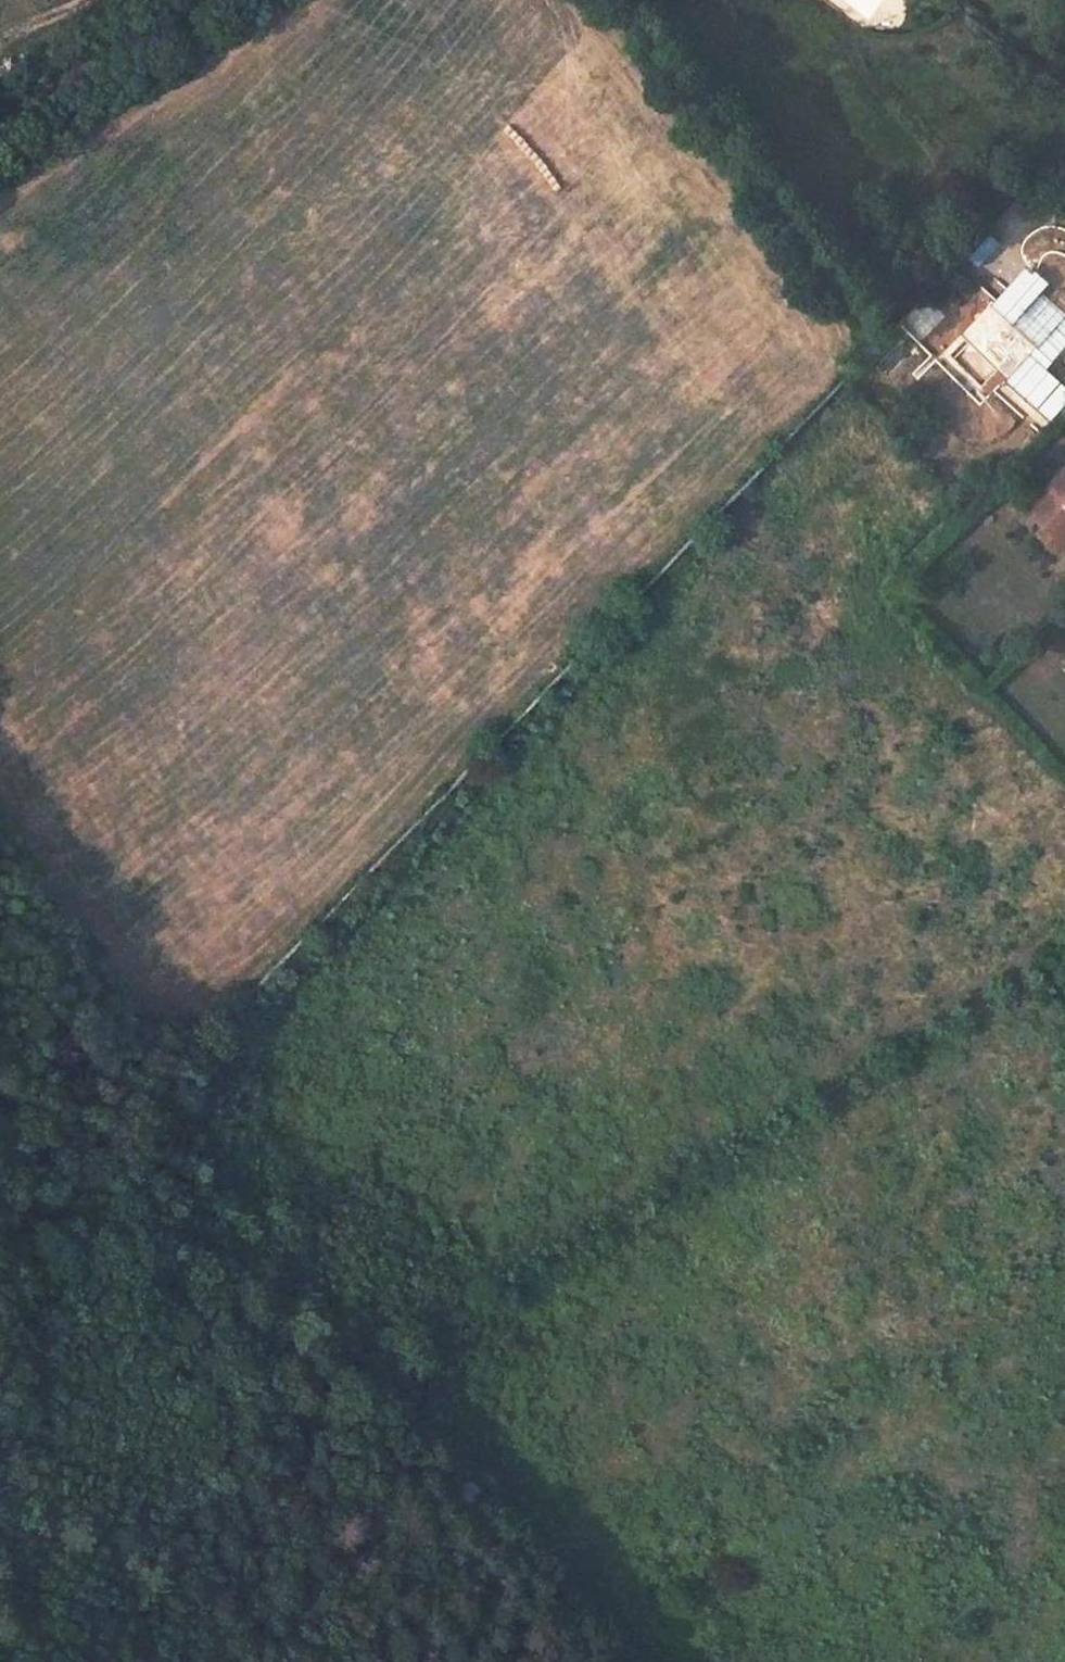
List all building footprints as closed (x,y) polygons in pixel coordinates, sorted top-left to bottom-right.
[(1049,257),(1003,307),(1018,322),(1042,345),(1037,351),(1055,367),(1064,355),(1064,334),(1058,327),(1064,320),(1064,313),(1050,300),(1044,294),(1053,284),(1059,289),(1064,282),(1064,273),(1049,257)] [(1059,289),(1053,284),(1044,294),(1050,300),(1059,289)] [(1042,345),(1018,322),(1012,328),(1037,351),(1042,345)] [(1026,508),(1045,526),(1063,544),(1064,543),(1064,468),(1026,508)] [(1063,544),(1045,526),(1039,533),(1057,550),(1063,544)]
